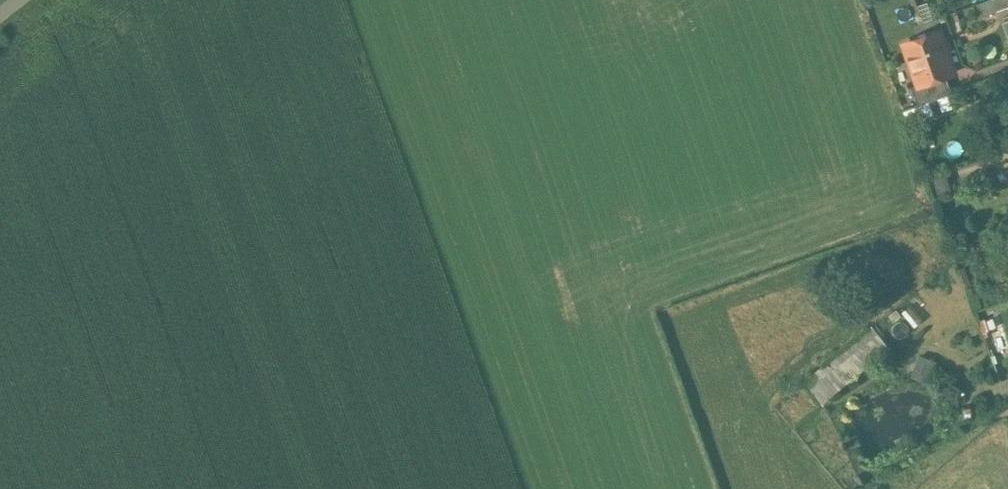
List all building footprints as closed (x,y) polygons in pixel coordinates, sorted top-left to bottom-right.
[(977,4),(982,17),(997,11),(993,0),(987,0),(977,4)] [(997,11),(1007,7),(1007,0),(993,0),(997,11)] [(939,32),(905,44),(919,84),(920,85),(946,76),(954,73),(939,32)] [(946,76),(920,85),(919,84),(912,87),(918,105),(952,93),(946,76)] [(921,353),(914,375),(930,380),(937,358),(921,353)]
